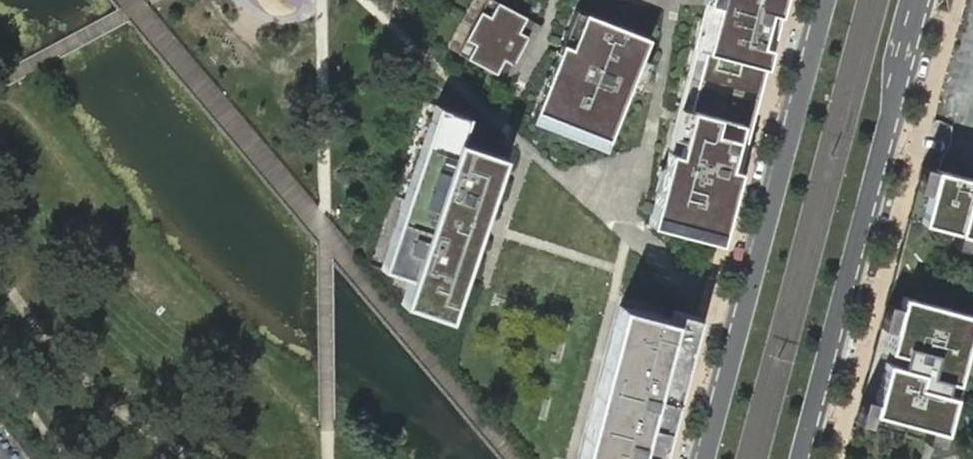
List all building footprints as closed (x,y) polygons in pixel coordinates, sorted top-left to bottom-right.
[(492,0),(489,0),(459,54),(505,80),(536,24),(492,0)] [(717,0),(706,0),(647,221),(718,240),(720,231),(660,215),(717,0)] [(781,0),(717,0),(660,215),(720,231),(781,0)] [(560,72),(584,12),(583,11),(576,9),(552,69),(560,72)] [(608,137),(648,37),(584,12),(560,72),(552,69),(536,109),(608,137)] [(542,28),(536,24),(505,80),(512,83),(542,28)] [(438,107),(383,268),(411,278),(403,303),(449,318),(499,169),(492,167),(496,155),(459,142),(468,117),(438,107)] [(604,147),(608,137),(536,109),(533,118),(604,147)] [(921,165),(858,406),(942,428),(960,360),(972,363),(972,179),(921,165)] [(693,326),(619,306),(579,458),(657,458),(693,326)]
